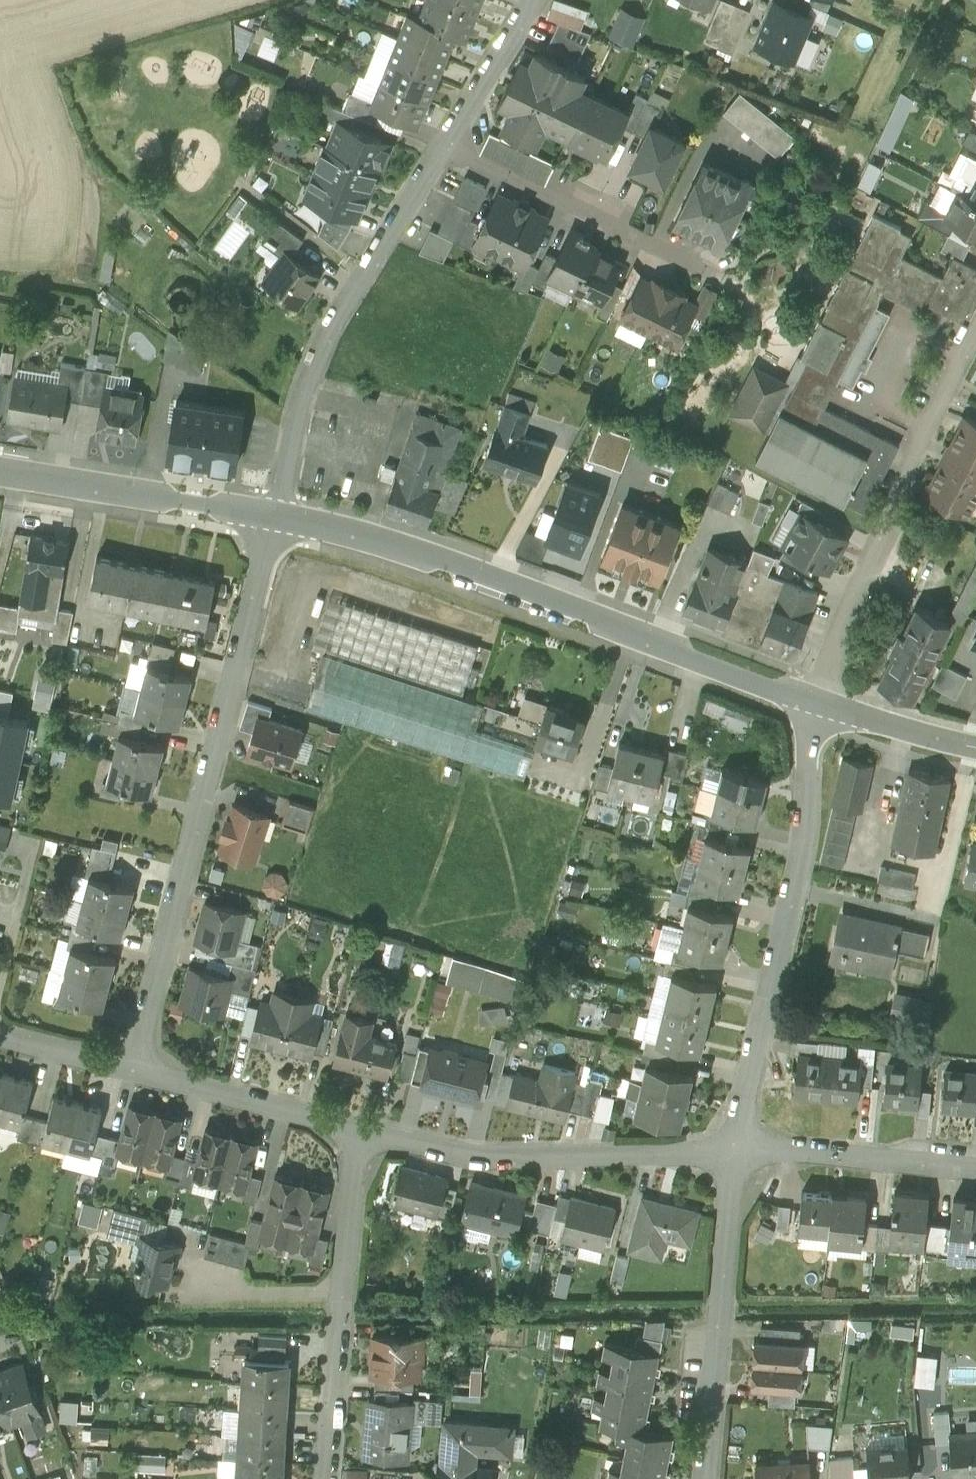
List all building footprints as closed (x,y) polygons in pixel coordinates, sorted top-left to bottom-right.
[(438,0),(428,0),(420,18),(420,19),(452,31),(452,32),(453,33),(464,37),(469,25),(468,24),(472,14),(438,0)] [(472,14),(476,3),(478,4),(480,0),(438,0),(472,14)] [(710,21),(725,27),(735,3),(727,0),(720,0),(710,21)] [(766,26),(762,25),(755,42),(794,59),(795,57),(793,56),(801,37),(803,38),(812,17),(798,11),(774,0),(773,0),(772,1),(776,3),(766,26)] [(803,0),(802,0),(798,11),(812,17),(829,24),(827,28),(876,49),(883,34),(826,10),(803,0)] [(830,0),(803,0),(826,10),(830,0)] [(750,10),(735,3),(725,27),(739,34),(750,10)] [(547,17),(559,21),(580,29),(584,18),(551,6),(547,17)] [(622,7),(610,36),(633,46),(645,17),(622,7)] [(452,31),(420,19),(420,18),(409,14),(400,36),(445,54),(453,33),(452,32),(452,31)] [(580,29),(559,21),(548,46),(578,60),(591,33),(580,29)] [(445,54),(400,36),(391,59),(434,76),(438,66),(440,66),(445,54)] [(585,76),(536,52),(530,65),(520,60),(513,74),(582,108),(589,94),(579,89),(585,76)] [(434,76),(391,59),(382,81),(427,99),(431,87),(429,86),(434,76)] [(582,108),(513,74),(500,101),(513,108),(503,127),(504,128),(500,136),(530,151),(534,143),(535,143),(545,124),(569,135),(582,108)] [(427,99),(382,81),(375,100),(372,106),(381,109),(407,120),(417,124),(427,99)] [(872,141),(885,146),(907,93),(894,87),(872,141)] [(375,100),(350,90),(342,108),(356,114),(375,121),(381,109),(372,106),(375,100)] [(636,93),(626,112),(627,113),(621,126),(632,131),(648,98),(636,93)] [(795,137),(740,93),(723,113),(778,157),(795,137)] [(609,104),(589,94),(582,108),(569,135),(576,139),(576,143),(587,149),(609,104)] [(648,98),(632,131),(645,138),(651,126),(652,126),(662,106),(648,98)] [(342,108),(323,100),(317,114),(338,123),(339,119),(352,124),(356,114),(342,108)] [(609,104),(587,149),(597,154),(601,151),(607,154),(621,126),(627,113),(626,112),(609,104)] [(381,109),(375,121),(402,132),(407,120),(381,109)] [(352,124),(339,119),(338,123),(329,145),(329,146),(378,166),(380,167),(391,141),(352,124)] [(652,126),(651,126),(645,138),(631,167),(664,184),(684,142),(652,126)] [(969,130),(962,141),(975,149),(975,134),(969,130)] [(500,136),(490,131),(480,152),(545,184),(555,163),(530,151),(500,136)] [(378,166),(329,146),(329,145),(326,144),(315,170),(367,191),(378,166)] [(969,153),(952,187),(958,190),(975,199),(975,157),(969,153)] [(740,182),(703,164),(675,220),(712,239),(714,244),(719,247),(725,245),(728,239),(726,234),(745,196),(750,195),(753,189),(751,183),(745,180),(740,182)] [(599,196),(613,203),(613,202),(627,208),(640,179),(613,167),(599,196)] [(367,191),(315,170),(305,196),(320,202),(324,212),(325,213),(335,208),(355,216),(357,217),(367,191)] [(465,176),(453,199),(464,204),(476,181),(465,176)] [(486,186),(476,181),(464,204),(475,210),(486,186)] [(930,200),(949,209),(958,190),(952,187),(940,181),(930,200)] [(958,190),(949,209),(945,216),(955,221),(974,230),(975,231),(975,199),(958,190)] [(517,203),(497,194),(483,224),(473,242),(475,243),(522,266),(524,267),(527,261),(548,218),(528,209),(529,207),(518,201),(517,203)] [(917,216),(949,232),(955,221),(945,216),(949,209),(930,200),(926,198),(917,216)] [(464,204),(453,199),(448,210),(470,220),(471,218),(475,210),(464,204)] [(355,216),(335,208),(325,213),(324,212),(322,213),(324,217),(350,228),(355,216)] [(470,220),(448,210),(443,221),(464,231),(470,220)] [(829,304),(821,320),(819,319),(801,355),(807,359),(781,410),(779,410),(769,429),(756,456),(865,511),(899,444),(825,406),(839,378),(876,305),(884,291),(924,312),(942,277),(902,255),(912,235),(899,229),(900,227),(874,214),(855,250),(856,251),(848,267),(847,266),(828,303),(829,304)] [(350,228),(324,217),(324,218),(319,232),(338,246),(350,229),(350,228)] [(483,224),(471,218),(470,220),(464,231),(459,242),(472,248),(475,243),(473,242),(483,224)] [(304,239),(278,220),(262,242),(282,255),(285,250),(292,255),(304,239)] [(464,231),(443,221),(438,231),(459,242),(464,231)] [(955,221),(949,232),(968,242),(974,230),(955,221)] [(585,236),(571,230),(558,257),(548,276),(549,277),(574,289),(594,250),(596,246),(583,240),(585,236)] [(941,249),(953,255),(962,260),(970,243),(968,242),(949,232),(941,249)] [(292,255),(285,250),(282,255),(263,281),(266,283),(267,289),(272,292),(278,291),(297,306),(320,275),(292,255)] [(594,250),(574,289),(601,302),(612,281),(621,263),(594,250)] [(558,257),(546,252),(539,267),(532,280),(545,287),(549,277),(548,276),(558,257)] [(953,255),(942,277),(924,312),(939,320),(944,311),(962,320),(975,292),(975,267),(962,260),(953,255)] [(527,261),(524,267),(522,266),(513,285),(527,290),(532,280),(539,267),(527,261)] [(623,286),(621,290),(632,294),(641,277),(642,274),(633,264),(623,286)] [(659,286),(641,277),(632,294),(621,316),(648,330),(669,287),(661,283),(659,286)] [(623,286),(612,281),(601,302),(612,308),(621,290),(623,286)] [(715,291),(705,286),(696,304),(693,309),(703,314),(715,291)] [(696,304),(675,294),(677,290),(669,287),(648,330),(669,340),(680,336),(693,309),(696,304)] [(170,297),(169,302),(170,306),(173,311),(177,313),(182,314),(187,313),(191,310),(194,305),(195,300),(193,295),(190,291),(186,289),(181,288),(176,289),(172,292),(170,297)] [(890,313),(876,305),(839,378),(852,385),(861,367),(858,365),(864,353),(869,355),(890,313)] [(94,366),(117,370),(120,354),(97,350),(94,366)] [(755,366),(732,410),(762,426),(763,426),(769,429),(779,410),(781,410),(807,359),(801,355),(797,357),(784,381),(755,366)] [(85,368),(61,363),(57,383),(69,385),(66,399),(80,402),(85,368)] [(109,372),(85,368),(80,402),(101,406),(104,390),(105,390),(109,372)] [(53,387),(15,381),(8,420),(47,427),(47,426),(61,428),(66,399),(69,385),(57,383),(54,383),(53,387)] [(140,402),(105,396),(106,390),(105,390),(104,390),(101,406),(98,427),(109,429),(108,437),(135,441),(143,397),(141,396),(140,402)] [(534,402),(509,393),(497,427),(522,436),(534,402)] [(243,412),(176,402),(168,457),(235,467),(243,412)] [(460,428),(417,413),(411,430),(454,445),(460,428)] [(966,416),(956,436),(975,447),(975,422),(966,416)] [(617,472),(631,436),(596,422),(582,458),(617,472)] [(497,427),(496,427),(484,462),(535,480),(548,445),(522,436),(497,427)] [(454,445),(411,430),(383,509),(427,524),(454,445)] [(956,436),(946,455),(975,471),(975,447),(956,436)] [(946,455),(936,474),(975,495),(975,471),(946,455)] [(936,474),(925,494),(966,515),(975,496),(975,495),(936,474)] [(607,496),(567,482),(545,545),(584,559),(607,496)] [(718,482),(707,503),(718,509),(718,508),(728,488),(728,487),(718,482)] [(728,488),(718,508),(729,513),(739,493),(728,488)] [(821,511),(802,500),(797,510),(801,512),(816,521),(821,511)] [(770,505),(759,501),(751,521),(762,525),(770,505)] [(678,527),(622,506),(603,557),(607,559),(606,562),(607,565),(618,569),(621,568),(622,564),(625,565),(624,567),(636,572),(637,570),(640,571),(638,574),(639,577),(651,581),(653,580),(654,576),(659,578),(678,527)] [(816,521),(801,512),(792,528),(794,529),(784,546),(785,547),(817,564),(829,571),(837,555),(836,554),(845,537),(816,521)] [(69,541),(31,534),(26,566),(64,572),(69,541)] [(817,564),(785,547),(779,557),(811,575),(817,564)] [(748,563),(708,548),(697,577),(697,576),(684,611),(723,626),(723,625),(724,625),(738,589),(742,578),(762,585),(767,575),(775,556),(754,548),(748,563)] [(168,570),(97,556),(88,599),(160,614),(168,570)] [(26,566),(19,606),(18,614),(19,614),(55,620),(56,620),(58,608),(64,572),(26,566)] [(949,618),(962,624),(975,596),(975,566),(949,618)] [(192,575),(168,570),(160,614),(183,618),(192,575)] [(216,580),(192,575),(183,618),(207,623),(216,580)] [(762,585),(742,578),(738,589),(771,602),(779,579),(767,575),(762,585)] [(817,592),(779,579),(771,602),(774,603),(761,640),(796,653),(796,651),(817,592)] [(771,602),(738,589),(724,625),(760,639),(761,640),(774,603),(771,602)] [(478,645),(329,597),(313,647),(324,650),(462,695),(478,645)] [(0,603),(0,628),(17,630),(19,614),(18,614),(19,606),(0,603)] [(950,622),(917,606),(904,633),(899,631),(890,650),(894,652),(879,682),(912,699),(950,622)] [(73,611),(58,608),(56,620),(55,620),(52,640),(67,642),(73,611)] [(175,647),(153,641),(150,653),(172,659),(175,647)] [(462,695),(324,650),(306,704),(524,775),(534,744),(494,731),(476,725),(483,702),(462,695)] [(172,659),(150,653),(149,653),(146,665),(147,665),(147,664),(169,670),(172,659)] [(967,675),(942,662),(931,684),(956,696),(967,675)] [(169,670),(147,664),(147,665),(141,689),(185,700),(192,676),(169,670)] [(39,673),(35,707),(53,709),(57,675),(39,673)] [(135,712),(141,689),(127,685),(121,708),(135,712)] [(38,717),(12,712),(16,690),(0,687),(0,794),(23,798),(38,717)] [(185,700),(141,689),(135,712),(135,713),(144,715),(179,724),(185,700)] [(569,709),(547,702),(547,704),(531,699),(529,701),(528,701),(526,710),(523,711),(522,714),(541,720),(535,739),(537,739),(573,752),(584,719),(567,713),(569,709)] [(272,708),(248,700),(239,727),(253,731),(258,716),(268,719),(272,708)] [(724,700),(716,719),(740,729),(748,709),(724,700)] [(502,708),(483,702),(476,725),(494,731),(502,708)] [(144,715),(135,713),(135,712),(121,708),(120,712),(118,721),(141,727),(144,715)] [(522,714),(502,708),(494,731),(534,744),(535,744),(537,739),(535,739),(541,720),(522,714)] [(108,718),(118,721),(120,712),(110,709),(108,718)] [(268,719),(258,716),(253,731),(247,750),(291,764),(302,730),(268,719)] [(118,721),(108,718),(105,731),(115,733),(118,721)] [(141,727),(118,721),(115,733),(119,734),(138,739),(141,727)] [(138,739),(119,734),(113,758),(157,769),(163,745),(138,739)] [(642,747),(619,741),(613,765),(608,786),(609,786),(631,792),(642,747)] [(664,752),(642,747),(631,792),(653,797),(660,770),(664,753),(664,752)] [(677,750),(665,747),(664,752),(664,753),(660,770),(671,773),(672,773),(677,750)] [(677,750),(672,773),(671,773),(670,778),(682,781),(689,753),(677,750)] [(874,763),(843,755),(832,802),(834,803),(859,809),(864,810),(874,763)] [(157,769),(113,758),(107,781),(107,782),(126,787),(151,793),(157,769)] [(613,765),(600,762),(592,785),(608,789),(609,786),(608,786),(613,765)] [(767,778),(723,767),(717,790),(761,801),(767,778)] [(952,779),(908,769),(892,842),(936,852),(952,779)] [(126,787),(107,782),(107,781),(103,780),(100,793),(123,799),(126,787)] [(761,801),(717,790),(712,812),(731,817),(756,823),(761,801)] [(313,807),(290,799),(283,822),(306,829),(313,807)] [(859,809),(834,803),(831,814),(856,820),(859,809)] [(268,815),(235,804),(231,819),(227,818),(222,833),(226,834),(221,848),(254,859),(268,815)] [(731,817),(712,812),(708,811),(705,823),(728,829),(731,817)] [(856,820),(831,814),(828,826),(853,832),(856,820)] [(728,829),(705,823),(702,836),(705,837),(706,836),(725,840),(728,829)] [(6,841),(9,829),(0,826),(0,840),(6,841)] [(853,832),(828,826),(826,837),(850,843),(853,832)] [(118,840),(103,836),(101,847),(116,850),(118,840)] [(725,840),(706,836),(705,837),(700,858),(745,869),(750,847),(725,840)] [(850,843),(826,837),(823,849),(847,855),(850,843)] [(973,837),(965,878),(975,881),(975,838),(973,837)] [(101,847),(93,845),(90,856),(113,862),(116,850),(101,847)] [(847,855),(823,849),(820,860),(845,866),(847,855)] [(113,862),(90,856),(85,875),(89,876),(89,875),(108,880),(113,862)] [(745,869),(700,858),(695,880),(694,881),(714,886),(739,892),(745,869)] [(915,871),(879,864),(877,878),(912,885),(915,871)] [(290,873),(269,869),(266,890),(286,893),(290,873)] [(108,880),(89,875),(89,876),(83,900),(127,911),(134,887),(108,880)] [(714,886),(694,881),(695,880),(691,879),(688,891),(711,897),(714,886)] [(671,901),(685,904),(688,891),(674,888),(671,901)] [(711,897),(688,891),(685,904),(688,905),(689,904),(708,909),(711,897)] [(127,911),(83,900),(77,923),(76,924),(96,929),(121,935),(127,911)] [(242,911),(207,902),(197,941),(220,946),(232,950),(235,938),(242,911)] [(708,909),(689,904),(688,905),(683,927),(728,938),(733,915),(708,909)] [(256,914),(242,911),(235,938),(249,942),(256,914)] [(903,926),(840,912),(836,930),(829,962),(892,977),(899,948),(903,926)] [(96,929),(76,924),(77,923),(73,922),(70,935),(93,940),(96,929)] [(728,938),(683,927),(682,931),(663,926),(658,944),(674,948),(697,954),(722,960),(728,938)] [(931,932),(903,926),(899,948),(926,954),(931,932)] [(90,952),(93,940),(70,935),(68,939),(66,947),(70,948),(70,947),(90,952)] [(66,947),(68,939),(59,937),(51,968),(64,971),(70,948),(66,947)] [(249,942),(235,938),(232,950),(220,946),(217,958),(232,962),(252,967),(258,944),(249,942)] [(220,946),(197,941),(194,952),(217,958),(220,946)] [(407,944),(396,941),(389,964),(401,968),(407,944)] [(655,957),(665,959),(671,961),(674,948),(658,944),(655,957)] [(90,952),(70,947),(70,948),(64,971),(109,983),(115,959),(90,952)] [(697,954),(674,948),(671,961),(694,966),(697,954)] [(453,959),(446,984),(523,1007),(530,982),(453,959)] [(691,979),(694,966),(671,961),(665,959),(662,972),(672,974),(691,979)] [(252,967),(232,962),(228,977),(231,978),(228,989),(249,995),(256,968),(252,967)] [(64,971),(51,968),(43,999),(52,1001),(54,994),(58,995),(64,971)] [(228,977),(190,968),(182,1001),(223,1011),(228,989),(231,978),(228,977)] [(109,983),(64,971),(58,995),(58,996),(77,1001),(103,1007),(109,983)] [(657,994),(666,997),(672,974),(662,972),(657,994)] [(691,979),(672,974),(666,997),(711,1007),(716,985),(691,979)] [(441,1010),(446,980),(434,978),(428,1007),(441,1010)] [(247,1003),(249,995),(228,989),(223,1011),(244,1017),(247,1003)] [(925,995),(894,990),(889,1018),(921,1023),(925,995)] [(294,995),(276,991),(272,1003),(260,1000),(259,1006),(251,1036),(251,1039),(281,1047),(294,995)] [(54,994),(52,1001),(51,1006),(74,1012),(77,1001),(58,996),(58,995),(54,994)] [(651,1016),(661,1018),(666,997),(657,994),(651,1016)] [(312,1000),(294,995),(281,1047),(311,1055),(312,1051),(320,1022),(321,1016),(309,1013),(312,1000)] [(711,1007),(666,997),(661,1018),(706,1029),(711,1007)] [(324,1003),(312,1000),(309,1013),(321,1016),(324,1003)] [(259,1006),(247,1003),(244,1017),(240,1033),(251,1036),(259,1006)] [(395,1041),(364,1033),(367,1019),(346,1013),(334,1061),(387,1075),(395,1041)] [(656,1041),(661,1018),(651,1016),(646,1039),(656,1041)] [(706,1029),(661,1018),(656,1041),(675,1046),(700,1052),(706,1029)] [(331,1024),(320,1022),(312,1051),(324,1054),(331,1024)] [(419,1035),(408,1032),(403,1051),(414,1054),(419,1035)] [(509,1039),(498,1037),(495,1050),(506,1053),(509,1039)] [(675,1046),(656,1041),(646,1039),(643,1051),(672,1058),(675,1046)] [(818,1041),(793,1039),(791,1053),(798,1054),(817,1055),(818,1041)] [(430,1048),(419,1045),(416,1054),(410,1080),(422,1083),(430,1048)] [(454,1052),(446,1050),(443,1051),(430,1048),(422,1083),(478,1097),(487,1062),(455,1054),(454,1052)] [(506,1053),(495,1050),(489,1073),(501,1076),(507,1053),(506,1053)] [(414,1054),(403,1051),(396,1077),(410,1081),(410,1080),(416,1054),(414,1054)] [(672,1058),(643,1051),(640,1063),(648,1064),(669,1069),(672,1058)] [(817,1055),(798,1054),(794,1093),(826,1097),(830,1057),(817,1055)] [(862,1060),(830,1057),(826,1097),(858,1100),(860,1084),(862,1060)] [(874,1061),(862,1060),(860,1084),(872,1086),(874,1061)] [(922,1067),(887,1063),(884,1101),(916,1105),(918,1105),(920,1089),(922,1067)] [(575,1072),(544,1064),(540,1080),(514,1074),(514,1075),(506,1104),(565,1119),(567,1109),(575,1081),(573,1081),(575,1072)] [(669,1069),(648,1064),(644,1082),(690,1093),(694,1075),(669,1069)] [(945,1070),(941,1107),(975,1111),(975,1073),(945,1070)] [(9,1074),(0,1072),(0,1108),(9,1074)] [(514,1075),(502,1072),(495,1101),(506,1104),(514,1075)] [(0,1108),(0,1120),(20,1125),(22,1125),(24,1115),(33,1081),(9,1074),(0,1108)] [(603,1082),(590,1079),(589,1085),(582,1113),(595,1116),(600,1093),(603,1082)] [(589,1085),(575,1081),(567,1109),(582,1113),(589,1085)] [(690,1093),(644,1082),(640,1099),(686,1109),(690,1093)] [(931,1090),(920,1089),(918,1105),(916,1105),(915,1116),(928,1117),(931,1090)] [(600,1093),(595,1116),(610,1119),(615,1096),(600,1093)] [(78,1102),(54,1096),(47,1121),(42,1140),(43,1141),(66,1147),(78,1102)] [(686,1109),(640,1099),(636,1116),(682,1127),(686,1109)] [(102,1109),(78,1102),(66,1147),(90,1153),(96,1134),(102,1109)] [(153,1112),(131,1107),(131,1106),(129,1105),(120,1140),(117,1151),(118,1151),(143,1158),(155,1112),(154,1111),(153,1112)] [(179,1119),(156,1113),(157,1112),(155,1112),(143,1158),(168,1164),(169,1164),(172,1154),(181,1118),(179,1118),(179,1119)] [(24,1115),(22,1125),(20,1125),(17,1138),(30,1141),(36,1118),(24,1115)] [(36,1118),(30,1141),(42,1145),(43,1141),(42,1140),(47,1121),(36,1118)] [(230,1136),(208,1130),(208,1129),(206,1129),(197,1161),(194,1175),(195,1175),(220,1181),(232,1135),(230,1135),(230,1136)] [(90,1153),(89,1159),(101,1162),(107,1137),(96,1134),(90,1153)] [(255,1143),(233,1137),(233,1136),(232,1135),(220,1181),(244,1188),(246,1188),(249,1174),(258,1142),(255,1142),(255,1143)] [(120,1140),(107,1137),(101,1162),(114,1166),(118,1151),(117,1151),(120,1140)] [(185,1157),(172,1154),(169,1164),(168,1164),(164,1179),(178,1183),(185,1157)] [(197,1161),(185,1157),(178,1183),(192,1186),(195,1175),(194,1175),(197,1161)] [(447,1178),(400,1165),(391,1201),(438,1213),(445,1185),(447,1178)] [(262,1177),(249,1174),(246,1188),(244,1188),(241,1199),(255,1203),(262,1177)] [(195,1175),(192,1186),(191,1189),(216,1196),(220,1181),(195,1175)] [(302,1182),(275,1175),(263,1222),(259,1236),(260,1236),(286,1243),(302,1182)] [(302,1182),(286,1243),(312,1250),(313,1250),(317,1236),(329,1189),(302,1182)] [(525,1196),(471,1182),(461,1219),(462,1219),(459,1232),(460,1236),(475,1239),(479,1237),(486,1239),(489,1236),(492,1227),(515,1233),(517,1225),(521,1210),(525,1196)] [(445,1185),(438,1213),(437,1214),(449,1217),(457,1188),(445,1185)] [(832,1195),(802,1192),(798,1228),(828,1231),(832,1195)] [(929,1195),(894,1192),(891,1225),(889,1241),(890,1241),(923,1244),(926,1221),(929,1195)] [(698,1208),(639,1193),(625,1247),(660,1256),(665,1237),(689,1243),(698,1208)] [(557,1204),(549,1233),(563,1237),(573,1198),(559,1194),(557,1204)] [(866,1199),(832,1195),(828,1231),(828,1238),(860,1242),(862,1242),(864,1222),(866,1199)] [(975,1200),(975,1199),(963,1197),(963,1199),(953,1198),(950,1223),(947,1253),(949,1254),(950,1248),(975,1251),(974,1256),(975,1257),(975,1200)] [(613,1208),(573,1198),(563,1237),(582,1241),(578,1255),(600,1260),(603,1246),(604,1247),(613,1208)] [(517,1225),(549,1233),(557,1204),(537,1199),(533,1213),(521,1210),(517,1225)] [(790,1206),(779,1205),(776,1228),(788,1229),(790,1206)] [(148,1217),(113,1208),(110,1221),(145,1230),(148,1217)] [(148,1217),(145,1230),(144,1235),(158,1238),(163,1220),(148,1217)] [(263,1222),(251,1219),(245,1242),(244,1244),(250,1246),(257,1248),(260,1236),(259,1236),(263,1222)] [(950,1223),(926,1221),(923,1244),(923,1251),(947,1253),(950,1223)] [(875,1248),(877,1224),(864,1222),(862,1242),(860,1242),(860,1246),(867,1247),(875,1248)] [(891,1225),(877,1224),(875,1248),(889,1249),(890,1241),(889,1241),(891,1225)] [(828,1231),(798,1228),(797,1243),(827,1246),(828,1238),(828,1231)] [(210,1233),(204,1256),(216,1259),(222,1236),(210,1233)] [(144,1235),(142,1234),(140,1243),(135,1242),(131,1257),(136,1258),(134,1265),(140,1266),(137,1275),(141,1281),(151,1283),(156,1280),(167,1283),(174,1256),(179,1257),(182,1247),(157,1240),(158,1238),(144,1235)] [(245,1242),(222,1236),(216,1259),(244,1267),(250,1246),(244,1244),(245,1242)] [(317,1236),(313,1250),(312,1250),(309,1261),(322,1265),(328,1239),(317,1236)] [(860,1242),(828,1238),(827,1246),(826,1256),(838,1257),(838,1253),(866,1256),(867,1247),(860,1246),(860,1242)] [(630,1257),(617,1254),(610,1279),(623,1283),(630,1257)] [(562,1294),(569,1272),(556,1268),(549,1290),(562,1294)] [(851,1338),(852,1328),(868,1328),(868,1318),(844,1318),(843,1338),(851,1338)] [(666,1321),(647,1321),(644,1336),(662,1340),(669,1341),(672,1325),(665,1324),(666,1321)] [(887,1335),(913,1336),(913,1323),(887,1322),(887,1335)] [(800,1330),(761,1327),(760,1341),(799,1344),(800,1330)] [(407,1337),(403,1333),(400,1337),(374,1336),(373,1375),(375,1375),(413,1376),(419,1376),(419,1361),(423,1361),(424,1337),(407,1337)] [(644,1336),(637,1334),(634,1348),(615,1344),(610,1371),(654,1379),(662,1340),(644,1336)] [(760,1341),(756,1341),(754,1363),(802,1367),(803,1344),(799,1344),(760,1341)] [(286,1348),(259,1346),(258,1358),(285,1359),(286,1348)] [(937,1356),(917,1354),(914,1383),(934,1385),(937,1356)] [(258,1358),(245,1357),(243,1383),(288,1386),(289,1360),(285,1359),(258,1358)] [(802,1367),(754,1363),(752,1386),(770,1388),(796,1390),(800,1390),(802,1367)] [(0,1372),(0,1391),(11,1423),(23,1419),(28,1434),(44,1429),(39,1414),(40,1413),(22,1364),(0,1372)] [(654,1379),(610,1371),(605,1396),(649,1405),(654,1379)] [(413,1376),(375,1375),(375,1388),(400,1389),(413,1390),(413,1376)] [(288,1386),(243,1383),(242,1409),(286,1411),(288,1386)] [(400,1389),(375,1388),(375,1399),(399,1402),(400,1389)] [(796,1390),(770,1388),(769,1403),(794,1405),(796,1390)] [(11,1423),(0,1391),(0,1427),(11,1423)] [(649,1405),(605,1396),(600,1422),(629,1428),(644,1431),(644,1430),(649,1405)] [(375,1399),(369,1399),(364,1455),(406,1459),(412,1403),(399,1402),(375,1399)] [(429,1400),(416,1399),(415,1421),(427,1422),(429,1400)] [(441,1401),(429,1400),(427,1422),(439,1423),(441,1401)] [(286,1411),(242,1409),(240,1434),(284,1437),(286,1411)] [(949,1411),(934,1412),(934,1421),(936,1442),(952,1441),(951,1434),(949,1411)] [(488,1424),(445,1421),(441,1466),(475,1469),(475,1467),(476,1450),(511,1453),(511,1452),(522,1453),(524,1434),(512,1433),(512,1432),(487,1430),(488,1424)] [(934,1421),(923,1421),(925,1443),(936,1442),(934,1421)] [(833,1425),(806,1423),(807,1447),(829,1449),(833,1425)] [(673,1436),(644,1430),(644,1431),(629,1428),(624,1455),(667,1464),(673,1436)] [(951,1434),(952,1441),(955,1475),(975,1473),(975,1432),(951,1434)] [(238,1459),(240,1434),(225,1433),(223,1458),(238,1459)] [(284,1437),(240,1434),(238,1459),(283,1462),(284,1447),(282,1447),(283,1438),(284,1438),(284,1437)] [(868,1449),(868,1448),(866,1448),(869,1478),(905,1478),(909,1478),(910,1478),(907,1444),(906,1444),(906,1445),(868,1449)] [(145,1469),(146,1454),(136,1453),(135,1469),(145,1469)] [(146,1454),(145,1469),(166,1470),(166,1455),(146,1454)] [(624,1455),(619,1478),(664,1478),(667,1464),(624,1455)] [(237,1474),(238,1459),(223,1458),(220,1458),(219,1474),(237,1474)] [(753,1460),(753,1478),(809,1478),(809,1458),(753,1460)] [(238,1459),(237,1474),(237,1478),(282,1478),(283,1462),(238,1459)] [(359,1467),(342,1466),(342,1478),(358,1478),(359,1467)] [(441,1466),(440,1478),(490,1478),(491,1468),(475,1467),(475,1469),(441,1466)]
